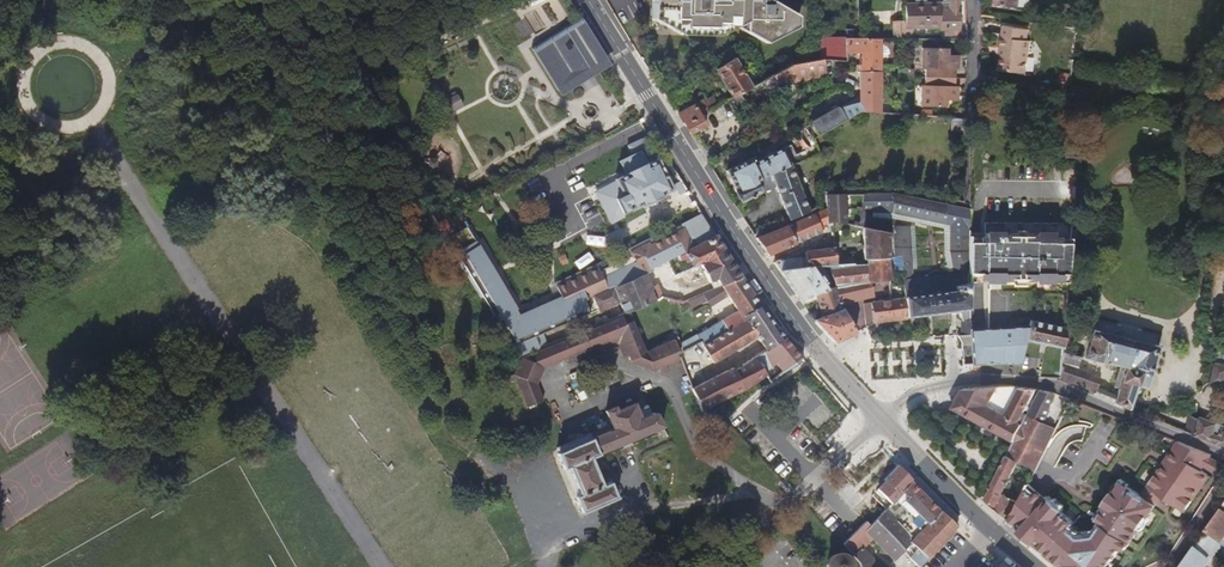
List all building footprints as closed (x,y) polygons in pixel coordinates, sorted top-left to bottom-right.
[(797,15),(788,10),(779,10),(778,5),(762,5),(762,0),(651,0),(651,20),(661,20),(661,26),(672,26),(672,31),(714,31),(714,29),(723,29),(724,26),(744,26),(754,26),(754,31),(754,36),(777,37),(777,32),(785,32),(786,30),(786,26),(796,26),(797,25),(797,15)] [(955,2),(962,1),(962,0),(949,0),(949,10),(940,10),(939,5),(905,5),(905,21),(894,21),(895,39),(897,39),(912,39),(912,27),(944,27),(944,35),(953,35),(953,30),(955,30),(955,2)] [(1079,30),(1082,16),(1074,14),(1070,28),(1079,30)] [(609,64),(581,20),(535,49),(562,93),(609,64)] [(1025,63),(1029,40),(1025,39),(1027,29),(1002,26),(998,47),(1002,47),(1001,53),(1000,59),(1025,63)] [(847,49),(848,39),(848,38),(820,37),(820,49),(847,49)] [(881,113),(879,39),(859,39),(848,39),(847,49),(847,53),(861,53),(865,53),(865,61),(861,62),(861,96),(840,108),(839,108),(838,108),(837,108),(812,121),(810,125),(812,138),(860,111),(881,113)] [(955,69),(955,58),(944,58),(944,55),(944,48),(919,48),(919,69),(922,69),(922,77),(948,77),(948,69),(952,69),(955,69)] [(742,76),(733,59),(715,71),(730,99),(748,89),(742,76)] [(1024,73),(1025,63),(1000,59),(998,69),(1024,73)] [(820,79),(820,62),(788,66),(785,70),(769,79),(773,90),(794,83),(796,83),(820,79)] [(353,83),(366,77),(362,69),(348,75),(353,83)] [(756,85),(750,73),(742,76),(748,89),(756,85)] [(956,96),(956,86),(952,86),(948,86),(948,77),(922,77),(922,86),(919,86),(919,108),(945,107),(945,100),(945,96),(956,96)] [(674,110),(686,103),(680,92),(667,100),(674,110)] [(463,105),(457,94),(446,100),(452,111),(463,105)] [(692,106),(677,114),(690,136),(705,127),(698,115),(707,110),(702,101),(692,106)] [(757,181),(790,166),(796,163),(817,153),(813,145),(798,153),(793,144),(763,159),(760,158),(759,158),(754,161),(752,159),(726,171),(742,202),(762,193),(757,181)] [(625,175),(614,180),(622,196),(613,200),(621,216),(642,206),(643,208),(664,197),(663,196),(673,191),(657,159),(646,164),(639,151),(619,162),(625,175)] [(813,202),(796,163),(790,166),(807,204),(813,202)] [(807,204),(790,166),(757,181),(762,193),(763,196),(775,190),(774,188),(776,187),(790,220),(810,211),(807,204)] [(967,312),(968,286),(968,277),(968,245),(968,244),(968,236),(969,210),(891,193),(868,194),(868,198),(865,210),(888,209),(951,223),(955,223),(956,230),(951,230),(950,257),(954,277),(912,282),(910,228),(895,228),(895,234),(896,260),(890,260),(890,271),(904,270),(905,300),(906,319),(967,312)] [(849,199),(850,195),(825,196),(826,209),(828,224),(834,223),(847,224),(847,221),(849,199)] [(865,210),(868,198),(861,199),(856,222),(862,222),(865,210)] [(828,224),(826,209),(815,214),(820,227),(828,224)] [(796,244),(821,231),(820,227),(815,214),(787,226),(796,244)] [(709,233),(703,224),(694,231),(700,240),(709,233)] [(796,244),(787,226),(756,239),(768,256),(796,244)] [(890,260),(890,234),(862,227),(863,265),(867,265),(867,260),(890,260)] [(664,249),(686,237),(681,229),(654,243),(659,252),(664,249)] [(646,274),(667,263),(716,238),(713,234),(690,245),(686,237),(664,249),(667,254),(661,257),(659,252),(654,243),(638,251),(640,255),(608,269),(607,266),(574,280),(584,302),(593,298),(618,287),(645,274),(646,274)] [(984,241),(984,236),(968,236),(968,244),(977,245),(977,241),(984,241)] [(1068,281),(1070,249),(1060,249),(1060,244),(1054,244),(1054,241),(1035,240),(1035,243),(1003,241),(1003,238),(984,236),(984,241),(984,257),(990,257),(989,283),(1003,284),(1034,285),(1047,285),(1048,285),(1059,285),(1059,281),(1068,281)] [(703,262),(724,252),(721,247),(716,238),(667,263),(670,268),(673,266),(683,260),(685,265),(688,263),(691,269),(700,264),(703,262)] [(989,283),(990,257),(984,257),(984,241),(977,241),(977,245),(968,244),(968,245),(968,277),(976,277),(976,283),(989,283)] [(1070,249),(1070,241),(1054,241),(1054,244),(1060,244),(1060,249),(1070,249)] [(836,260),(836,250),(831,250),(822,251),(804,253),(804,257),(806,269),(816,267),(828,265),(837,264),(836,260)] [(741,279),(724,252),(703,262),(700,264),(710,283),(712,282),(718,280),(722,287),(741,279)] [(779,272),(802,269),(800,259),(772,261),(779,272)] [(890,282),(890,271),(890,260),(867,260),(867,265),(868,282),(873,282),(890,282)] [(868,282),(867,265),(863,265),(850,265),(837,264),(828,265),(836,286),(868,282)] [(800,300),(828,289),(816,267),(806,269),(802,269),(779,272),(800,300)] [(663,299),(657,286),(652,289),(645,274),(618,287),(593,298),(600,311),(619,304),(624,315),(629,313),(663,299)] [(976,283),(976,277),(968,277),(968,286),(989,287),(989,283),(976,283)] [(703,347),(744,323),(742,319),(760,307),(753,297),(741,279),(722,287),(705,294),(708,301),(710,303),(728,296),(737,312),(696,336),(699,342),(703,347)] [(584,302),(574,280),(564,284),(574,306),(584,302)] [(1067,290),(1068,281),(1059,281),(1059,285),(1048,285),(1047,289),(1067,290)] [(874,295),(873,282),(868,282),(836,286),(833,287),(840,302),(874,295)] [(822,315),(841,303),(840,302),(833,287),(828,289),(800,300),(802,304),(813,299),(822,315)] [(690,308),(708,301),(705,294),(688,301),(690,308)] [(897,301),(873,303),(871,323),(906,319),(905,300),(897,301)] [(855,333),(841,303),(822,315),(814,320),(835,343),(855,333)] [(565,321),(581,315),(577,306),(561,313),(565,321)] [(783,339),(768,319),(760,307),(742,319),(744,323),(703,347),(715,365),(757,338),(766,351),(769,349),(783,339)] [(1070,347),(1076,323),(1068,321),(1069,313),(1066,312),(1064,327),(1064,333),(1064,345),(1070,347)] [(516,379),(528,408),(545,401),(539,385),(546,368),(568,359),(573,357),(585,352),(590,350),(597,347),(620,337),(629,356),(631,361),(655,371),(661,369),(667,366),(674,364),(679,361),(681,360),(679,355),(682,353),(681,351),(679,345),(676,338),(674,339),(669,341),(648,351),(633,321),(627,324),(623,315),(539,349),(535,339),(512,349),(519,363),(515,373),(510,377),(512,382),(516,379)] [(967,332),(967,323),(958,324),(958,338),(967,338),(967,332)] [(1064,345),(1064,333),(1030,325),(1028,331),(1026,331),(1024,340),(1064,349),(1064,345)] [(1024,340),(1026,331),(1000,332),(1001,363),(1020,363),(1024,340)] [(1147,390),(1158,346),(1092,331),(1086,361),(1118,368),(1117,372),(1121,373),(1117,388),(1116,392),(1112,390),(1110,396),(1114,398),(1113,403),(1129,410),(1136,387),(1147,390)] [(1001,363),(1000,332),(967,332),(967,338),(967,347),(967,362),(1001,363)] [(681,351),(699,342),(696,336),(679,345),(681,351)] [(624,359),(629,356),(620,337),(597,347),(599,352),(619,345),(624,359)] [(967,347),(967,338),(958,338),(952,338),(960,344),(960,347),(967,347)] [(802,358),(783,339),(769,349),(766,351),(761,354),(771,366),(782,358),(789,367),(802,358)] [(1099,381),(1086,375),(1086,373),(1078,370),(1081,358),(1064,353),(1065,381),(1095,393),(1096,390),(1099,381)] [(1218,353),(1212,383),(1223,386),(1223,354),(1218,353)] [(771,366),(761,354),(755,358),(765,371),(771,366)] [(742,392),(746,389),(760,378),(767,373),(765,371),(755,358),(754,357),(736,369),(735,368),(693,388),(697,396),(703,411),(742,392)] [(572,378),(565,362),(549,369),(556,385),(572,378)] [(781,372),(777,366),(767,373),(771,379),(781,372)] [(1117,388),(1121,373),(1117,372),(1113,386),(1117,388)] [(999,395),(999,386),(964,389),(953,407),(996,433),(1014,442),(1023,424),(1019,422),(1007,415),(1000,411),(999,395)] [(1019,422),(1035,389),(1021,387),(1007,415),(1019,422)] [(1045,424),(1052,409),(1050,408),(1057,394),(1040,390),(1028,415),(1045,424)] [(559,453),(558,454),(565,469),(569,467),(581,495),(577,497),(583,513),(617,497),(611,483),(604,486),(591,457),(664,425),(659,412),(656,411),(653,412),(649,403),(647,403),(651,412),(640,417),(637,408),(635,405),(618,412),(615,408),(606,412),(612,425),(590,434),(587,428),(573,434),(576,440),(557,448),(559,453)] [(651,412),(647,403),(637,408),(640,417),(651,412)] [(1034,469),(1054,429),(1045,424),(1028,415),(1023,424),(1014,442),(1007,455),(1018,460),(1031,467),(1034,469)] [(1193,434),(1199,419),(1190,415),(1184,431),(1193,434)] [(1211,441),(1217,423),(1200,417),(1199,419),(1193,434),(1194,434),(1211,441)] [(1217,423),(1211,441),(1223,445),(1223,426),(1217,423)] [(1156,502),(1193,447),(1181,442),(1145,494),(1156,502)] [(1184,514),(1209,477),(1203,472),(1206,467),(1217,474),(1223,465),(1211,459),(1213,455),(1193,447),(1156,502),(1153,507),(1154,508),(1161,498),(1184,514)] [(1001,494),(1018,460),(1007,455),(990,488),(1001,494)] [(581,495),(569,467),(565,469),(577,497),(581,495)] [(873,559),(863,549),(869,544),(872,547),(877,542),(894,560),(904,552),(917,566),(920,566),(930,557),(957,526),(947,518),(940,511),(925,496),(912,482),(899,496),(908,506),(895,520),(886,510),(871,527),(867,523),(843,545),(843,546),(858,563),(859,566),(874,566),(873,559)] [(1036,521),(1038,517),(1034,514),(1043,496),(1029,484),(1019,504),(1018,507),(1007,520),(1021,533),(1033,519),(1036,521)] [(1099,522),(1123,486),(1121,484),(1113,496),(1111,494),(1103,505),(1106,507),(1097,520),(1099,522)] [(1153,507),(1142,499),(1123,486),(1099,522),(1101,524),(1093,535),(1090,536),(1069,566),(1111,566),(1110,566),(1120,550),(1123,551),(1153,507)] [(1001,494),(990,488),(984,499),(1007,520),(1018,507),(1019,504),(1001,494)] [(1153,507),(1156,502),(1145,494),(1142,499),(1153,507)] [(1090,536),(1081,537),(1070,527),(1075,523),(1062,512),(1064,510),(1053,500),(1051,503),(1043,496),(1034,514),(1038,517),(1036,521),(1033,519),(1021,533),(1060,566),(1069,566),(1090,536)] [(1223,537),(1223,508),(1223,507),(1207,529),(1221,541),(1223,537)] [(1209,564),(1222,547),(1221,542),(1221,541),(1207,529),(1192,550),(1207,562),(1209,564)] [(1207,562),(1192,550),(1180,566),(1204,566),(1207,562)] [(840,552),(836,553),(833,554),(830,556),(828,559),(826,562),(826,565),(826,566),(854,566),(854,562),(852,559),(850,556),(847,554),(844,553),(840,552)]
